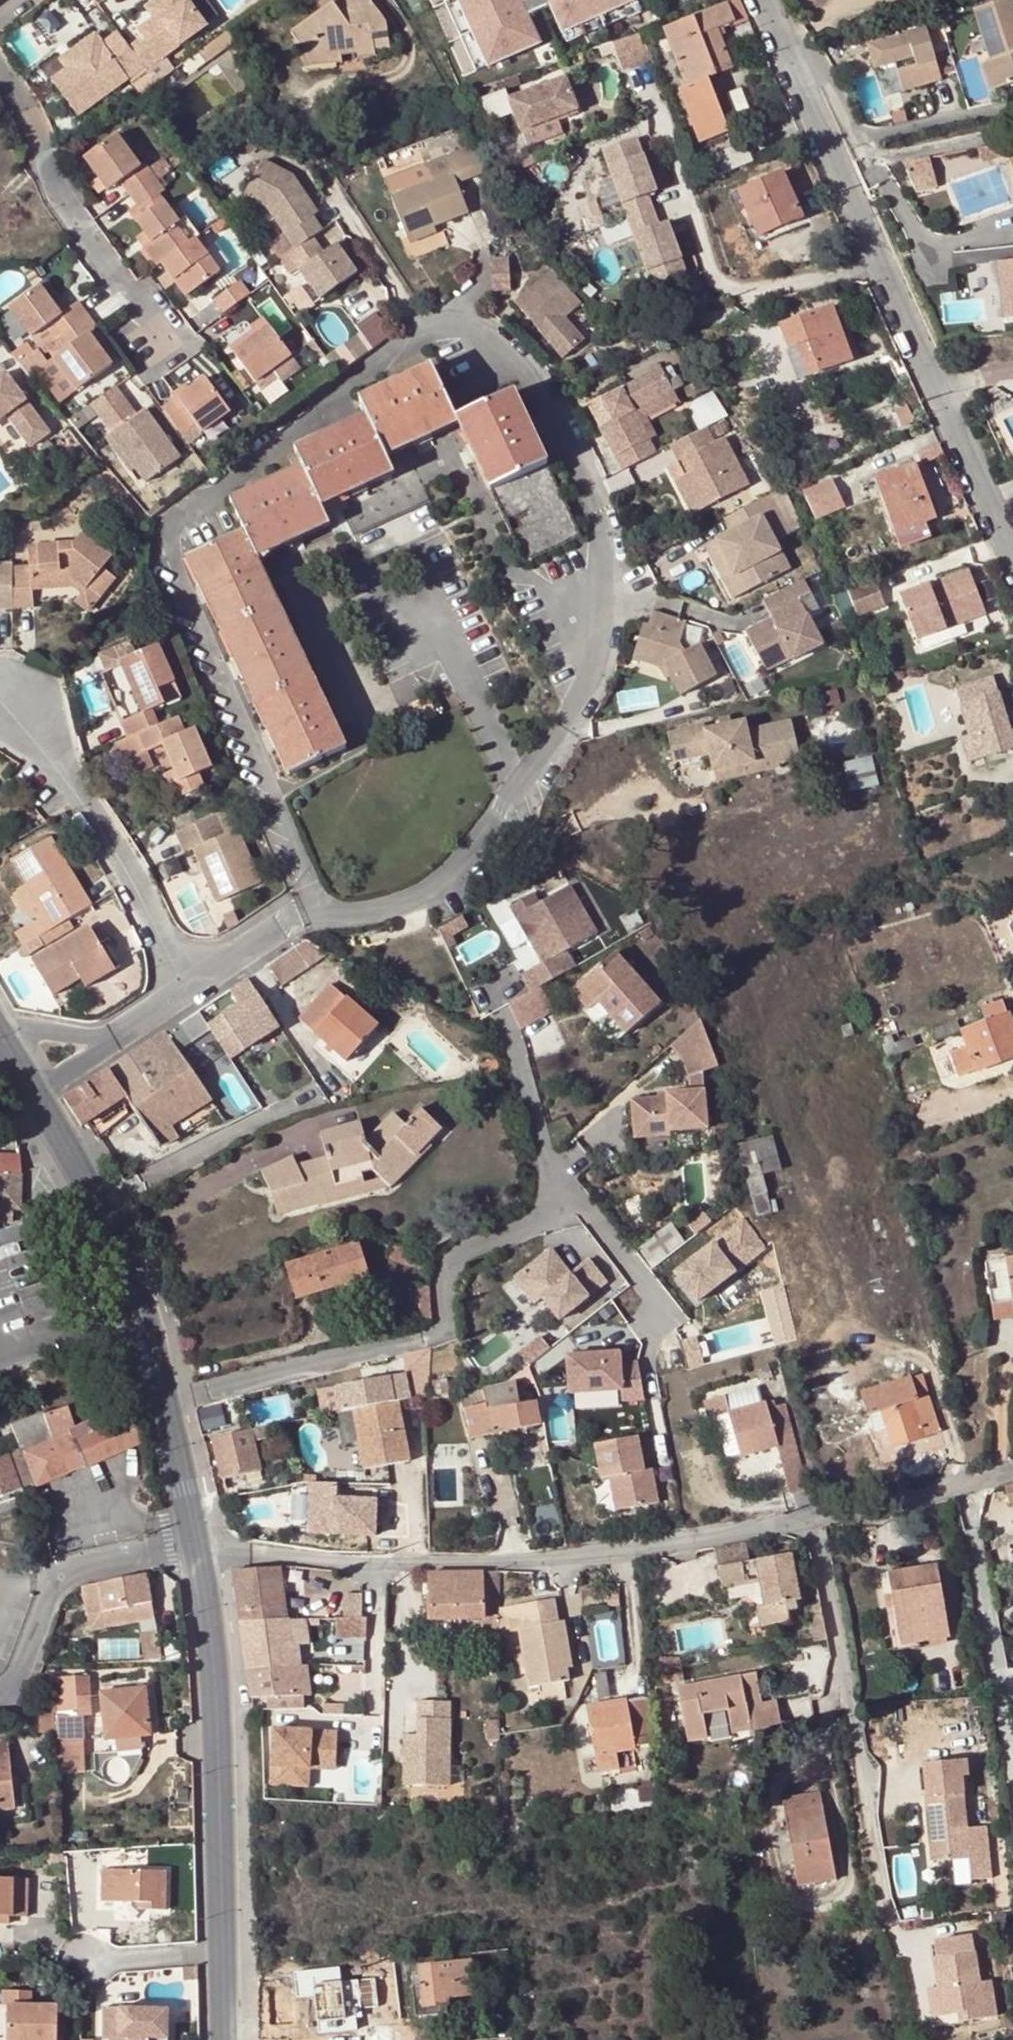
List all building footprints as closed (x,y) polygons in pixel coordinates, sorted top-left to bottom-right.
[(131,48),(145,67),(146,70),(156,83),(168,75),(158,61),(207,26),(188,0),(156,0),(154,2),(165,18),(143,34),(146,38),(131,48)] [(370,49),(384,47),(379,27),(363,0),(329,0),(329,5),(319,13),(288,35),(299,51),(302,74),(330,70),(330,66),(336,65),(335,53),(351,51),(352,57),(369,54),(370,49)] [(329,5),(329,0),(317,0),(319,13),(329,5)] [(456,0),(450,0),(444,2),(474,71),(486,66),(456,0)] [(520,2),(519,0),(456,0),(486,66),(486,67),(539,43),(526,16),(526,15),(494,29),(489,17),(521,3),(520,2)] [(526,0),(525,0),(520,2),(521,3),(489,17),(494,29),(526,15),(526,16),(532,13),(526,0)] [(634,0),(546,0),(561,33),(598,16),(634,0)] [(641,11),(636,0),(634,0),(598,16),(602,25),(603,28),(641,11)] [(707,78),(709,77),(705,67),(727,59),(718,36),(723,34),(720,27),(732,22),(733,25),(747,19),(738,0),(734,0),(663,28),(685,86),(678,89),(699,143),(728,132),(707,78)] [(1010,0),(1007,0),(973,12),(991,63),(982,66),(992,93),(1012,85),(1012,8),(1010,0)] [(147,6),(156,18),(140,30),(143,34),(165,18),(154,2),(147,6)] [(598,16),(561,33),(565,42),(602,25),(598,16)] [(942,78),(928,28),(869,44),(875,66),(895,61),(902,88),(942,78)] [(641,31),(611,41),(621,68),(651,57),(641,31)] [(206,64),(233,44),(226,33),(198,53),(206,64)] [(86,65),(59,85),(80,115),(145,67),(131,48),(120,34),(107,44),(99,35),(76,52),(86,65)] [(56,82),(59,85),(86,65),(76,52),(64,62),(70,72),(56,82)] [(705,67),(709,77),(730,68),(727,59),(705,67)] [(502,80),(505,88),(521,83),(518,74),(502,80)] [(561,92),(569,89),(564,77),(557,80),(561,92)] [(569,89),(561,92),(557,80),(509,98),(505,88),(479,98),(488,120),(513,110),(521,130),(557,116),(558,119),(577,112),(569,89)] [(143,104),(155,95),(150,88),(138,98),(143,104)] [(557,116),(521,130),(526,144),(563,130),(558,119),(557,116)] [(461,122),(452,126),(459,146),(470,142),(461,122)] [(154,177),(148,168),(144,162),(140,165),(116,133),(84,156),(99,177),(106,186),(108,189),(120,180),(130,194),(154,177)] [(601,148),(625,218),(650,209),(645,194),(654,191),(652,185),(648,186),(646,180),(650,179),(635,137),(601,148)] [(1011,140),(990,145),(992,156),(1012,151),(1011,140)] [(475,155),(470,142),(459,146),(424,161),(430,178),(390,194),(406,237),(434,225),(447,219),(467,211),(455,179),(481,168),(478,159),(475,155)] [(713,177),(753,160),(745,142),(706,158),(713,177)] [(981,159),(992,156),(990,145),(979,148),(981,159)] [(148,168),(154,177),(170,165),(164,157),(148,168)] [(938,189),(929,158),(904,164),(917,195),(938,189)] [(244,196),(267,209),(297,248),(312,237),(321,231),(311,217),(317,212),(290,176),(261,161),(244,196)] [(802,218),(782,173),(738,192),(755,230),(783,219),(786,224),(802,218)] [(92,182),(99,191),(106,186),(99,177),(92,182)] [(164,189),(154,177),(130,194),(137,204),(139,207),(158,193),(164,189)] [(128,210),(136,220),(163,199),(158,193),(139,207),(137,204),(128,210)] [(190,245),(190,244),(175,224),(179,221),(163,199),(136,220),(146,233),(152,241),(144,248),(159,268),(163,265),(190,245)] [(585,205),(594,231),(611,225),(602,199),(585,205)] [(664,221),(656,224),(650,209),(625,218),(649,287),(683,275),(669,233),(665,235),(663,229),(667,228),(664,221)] [(217,235),(230,225),(225,218),(218,224),(212,228),(217,235)] [(786,224),(783,219),(755,230),(758,237),(786,224)] [(436,233),(434,225),(406,237),(409,244),(436,233)] [(138,239),(144,248),(152,241),(146,233),(138,239)] [(323,254),(312,237),(297,248),(289,254),(321,299),(357,274),(344,255),(336,244),(323,254)] [(163,265),(170,274),(177,283),(188,298),(220,273),(196,240),(190,244),(190,245),(163,265)] [(344,255),(350,251),(342,240),(336,244),(344,255)] [(956,265),(959,289),(946,291),(950,327),(1012,319),(1012,259),(956,265)] [(491,263),(493,293),(510,292),(509,262),(491,263)] [(560,358),(582,340),(563,316),(575,305),(578,303),(550,269),(513,301),(560,358)] [(168,290),(177,283),(170,274),(161,281),(168,290)] [(41,287),(62,317),(67,313),(46,283),(41,287)] [(226,314),(251,296),(241,283),(216,301),(226,314)] [(67,313),(62,317),(41,287),(12,309),(33,339),(55,323),(64,335),(88,317),(79,305),(67,313)] [(852,361),(832,306),(780,325),(781,329),(787,344),(788,349),(798,346),(809,377),(852,361)] [(357,327),(372,348),(393,334),(377,312),(357,327)] [(89,333),(94,330),(96,328),(88,317),(64,335),(72,346),(54,359),(77,391),(112,365),(99,348),(89,333)] [(263,319),(251,328),(252,330),(257,336),(233,353),(255,382),(272,370),(279,379),(281,382),(299,369),(263,319)] [(64,335),(55,323),(33,339),(42,351),(46,348),(64,335)] [(781,346),(787,344),(781,329),(776,331),(781,346)] [(89,333),(99,348),(104,344),(94,330),(89,333)] [(229,347),(233,353),(257,336),(252,330),(229,347)] [(46,348),(54,359),(72,346),(64,335),(46,348)] [(338,373),(368,351),(358,336),(327,358),(338,373)] [(11,355),(19,367),(36,355),(27,344),(11,355)] [(23,373),(44,358),(40,352),(36,355),(19,367),(23,373)] [(77,391),(54,359),(38,371),(61,403),(77,391)] [(635,380),(616,389),(608,417),(610,420),(597,427),(620,470),(654,452),(632,410),(671,389),(657,364),(633,377),(635,380)] [(230,501),(244,534),(187,559),(287,775),(343,749),(256,559),(329,526),(322,509),(339,501),(354,535),(430,501),(423,487),(406,449),(457,426),(523,564),(580,536),(512,395),(455,421),(430,370),(360,401),(367,417),(295,450),(302,468),(230,501)] [(232,377),(244,393),(249,390),(237,373),(232,377)] [(0,378),(0,421),(6,417),(30,449),(49,435),(5,374),(0,378)] [(135,377),(126,384),(145,410),(154,404),(135,377)] [(176,401),(164,410),(181,433),(195,422),(203,434),(232,413),(206,379),(190,391),(176,401)] [(186,385),(172,395),(176,401),(190,391),(186,385)] [(112,435),(147,484),(181,460),(151,418),(143,424),(138,417),(117,388),(92,406),(99,415),(113,435),(112,435)] [(610,420),(608,417),(616,389),(586,406),(597,427),(610,420)] [(894,411),(904,431),(904,432),(918,425),(908,404),(894,411)] [(99,415),(92,406),(70,422),(79,429),(99,415)] [(146,411),(138,417),(143,424),(151,418),(146,411)] [(904,431),(894,411),(881,417),(890,438),(904,431)] [(216,441),(235,427),(236,419),(232,413),(203,434),(208,440),(216,441)] [(704,425),(669,444),(677,460),(686,455),(693,468),(673,479),(690,512),(747,482),(722,436),(712,441),(704,425)] [(943,454),(939,445),(917,455),(922,465),(943,454)] [(686,455),(677,460),(666,465),(673,479),(693,468),(686,455)] [(935,520),(915,464),(875,478),(901,549),(929,539),(925,523),(935,520)] [(833,481),(804,494),(816,520),(845,508),(833,481)] [(774,575),(766,558),(781,549),(775,538),(789,530),(769,492),(734,511),(741,526),(732,530),(718,538),(736,573),(726,578),(735,596),(774,575)] [(734,511),(725,516),(732,530),(741,526),(734,511)] [(121,525),(119,527),(119,530),(119,532),(121,535),(123,536),(126,536),(129,534),(130,532),(130,529),(129,526),(127,525),(124,524),(121,525)] [(86,594),(88,592),(99,602),(113,584),(102,574),(110,563),(79,537),(68,548),(29,552),(30,572),(15,573),(12,613),(32,613),(32,607),(32,595),(62,592),(61,582),(71,581),(80,590),(86,594)] [(707,543),(726,578),(736,573),(718,538),(707,543)] [(790,567),(781,549),(766,558),(774,575),(790,567)] [(0,568),(0,614),(12,614),(12,613),(15,573),(15,568),(0,568)] [(968,571),(898,597),(915,640),(965,621),(961,612),(981,605),(968,571)] [(810,619),(799,596),(811,590),(805,578),(764,598),(773,616),(746,629),(762,660),(789,646),(794,655),(795,657),(823,642),(810,619)] [(62,592),(80,590),(71,581),(61,582),(62,592)] [(884,606),(874,581),(847,591),(856,617),(884,606)] [(822,612),(811,590),(799,596),(810,619),(822,612)] [(99,602),(88,592),(86,594),(76,607),(88,616),(99,602)] [(961,612),(965,621),(984,614),(981,605),(961,612)] [(664,662),(671,675),(681,693),(719,673),(702,642),(687,650),(682,641),(689,619),(654,609),(650,623),(645,622),(634,658),(659,666),(664,662)] [(713,633),(719,643),(725,640),(720,629),(713,633)] [(105,671),(120,665),(118,660),(135,653),(130,641),(98,654),(105,671)] [(119,721),(126,739),(157,725),(151,710),(164,704),(158,688),(174,681),(158,643),(135,653),(118,660),(120,665),(140,713),(119,721)] [(767,669),(794,655),(789,646),(762,660),(767,669)] [(665,678),(671,675),(664,662),(659,666),(665,678)] [(992,676),(955,687),(969,735),(963,737),(970,760),(1012,747),(1012,731),(1009,732),(992,676)] [(720,718),(721,725),(733,722),(731,716),(720,718)] [(163,746),(173,772),(184,797),(202,789),(197,775),(210,770),(194,730),(185,733),(178,717),(157,725),(126,739),(109,746),(121,773),(128,771),(131,777),(151,769),(145,753),(163,746)] [(675,759),(711,751),(729,747),(733,763),(779,752),(781,761),(800,755),(791,719),(746,730),(744,719),(733,722),(721,725),(706,729),(705,724),(668,732),(675,759)] [(733,763),(729,747),(711,751),(718,779),(781,764),(781,761),(779,752),(733,763)] [(849,761),(858,790),(885,782),(876,753),(849,761)] [(174,801),(184,797),(173,772),(163,775),(174,801)] [(221,835),(212,816),(175,833),(182,851),(190,849),(196,846),(204,864),(197,867),(213,902),(258,882),(236,830),(221,835)] [(92,903),(84,889),(79,893),(68,873),(71,869),(51,835),(12,858),(26,883),(45,913),(35,918),(36,920),(43,932),(69,917),(92,903)] [(204,864),(196,846),(190,849),(197,867),(204,864)] [(68,873),(79,893),(84,889),(71,869),(68,873)] [(35,918),(45,913),(26,883),(18,888),(35,918)] [(594,935),(565,888),(535,907),(529,897),(507,910),(541,966),(520,978),(530,995),(538,990),(572,969),(563,954),(594,935)] [(223,913),(228,926),(238,920),(234,909),(223,913)] [(43,932),(39,935),(45,945),(75,927),(69,917),(43,932)] [(39,935),(43,932),(36,920),(17,931),(24,944),(39,935)] [(32,960),(52,994),(80,977),(110,959),(108,956),(106,952),(103,949),(101,945),(98,940),(89,925),(32,960)] [(294,946),(308,966),(329,951),(306,938),(294,946)] [(294,946),(268,965),(282,984),(308,966),(294,946)] [(108,956),(110,959),(80,977),(85,987),(121,965),(113,953),(108,956)] [(659,1003),(613,954),(570,993),(587,1012),(597,1003),(625,1034),(659,1003)] [(240,1007),(262,988),(252,976),(229,995),(240,1007)] [(376,1027),(330,984),(298,1020),(343,1062),(376,1027)] [(519,1031),(550,1011),(538,990),(530,995),(508,1008),(519,1031)] [(233,1057),(293,1033),(276,992),(216,1016),(233,1057)] [(983,1017),(958,1026),(975,1070),(1012,1056),(1012,1024),(1007,1009),(1004,1010),(1000,999),(981,1006),(983,1017)] [(204,1009),(185,1024),(199,1041),(218,1026),(204,1009)] [(956,1032),(953,1021),(939,1026),(942,1037),(956,1032)] [(716,1071),(702,1023),(677,1044),(687,1079),(716,1071)] [(183,1024),(168,1036),(181,1055),(196,1046),(183,1024)] [(942,1037),(939,1026),(926,1031),(930,1042),(942,1037)] [(130,1059),(156,1097),(134,1113),(159,1150),(178,1137),(217,1110),(211,1101),(181,1055),(168,1036),(166,1034),(130,1059)] [(880,1047),(884,1058),(915,1047),(911,1037),(880,1047)] [(130,1059),(74,1098),(68,1102),(66,1103),(83,1127),(87,1126),(126,1100),(134,1113),(156,1097),(130,1059)] [(478,1065),(480,1075),(499,1071),(497,1061),(478,1065)] [(664,1102),(628,1106),(633,1144),(668,1140),(668,1137),(705,1133),(701,1095),(663,1099),(664,1102)] [(349,1126),(321,1134),(327,1159),(297,1168),(292,1159),(263,1172),(267,1180),(272,1191),(276,1203),(279,1216),(309,1209),(308,1204),(319,1202),(321,1205),(367,1192),(362,1176),(372,1172),(380,1179),(389,1187),(442,1129),(421,1109),(410,1120),(411,1123),(407,1126),(395,1115),(366,1145),(368,1151),(357,1153),(349,1126)] [(357,1153),(368,1151),(366,1145),(361,1123),(349,1126),(357,1153)] [(773,1141),(740,1148),(751,1198),(766,1194),(762,1177),(779,1173),(773,1141)] [(19,1173),(17,1155),(0,1155),(0,1173),(19,1173)] [(8,1210),(12,1210),(18,1204),(19,1173),(0,1173),(0,1210),(8,1210)] [(367,1192),(389,1187),(380,1179),(368,1183),(362,1176),(367,1192)] [(8,1223),(8,1210),(0,1210),(0,1223),(8,1223)] [(690,1222),(700,1236),(716,1224),(705,1210),(690,1222)] [(683,1243),(671,1224),(636,1247),(648,1266),(683,1243)] [(738,1256),(731,1234),(679,1275),(701,1303),(739,1274),(730,1262),(738,1256)] [(360,1243),(288,1266),(289,1269),(299,1300),(323,1292),(370,1278),(360,1243)] [(407,1265),(427,1269),(428,1258),(393,1243),(388,1258),(407,1265)] [(516,1277),(537,1304),(544,1298),(561,1320),(610,1282),(592,1259),(573,1274),(569,1277),(564,1271),(568,1268),(553,1249),(516,1277)] [(992,1263),(985,1264),(992,1305),(1012,1301),(1012,1258),(992,1263)] [(564,1271),(569,1277),(573,1274),(568,1268),(564,1271)] [(791,1284),(769,1288),(779,1341),(801,1337),(791,1284)] [(433,1322),(432,1286),(410,1288),(413,1328),(433,1322)] [(992,1305),(995,1320),(1012,1316),(1012,1301),(992,1305)] [(771,1347),(762,1314),(749,1316),(752,1329),(754,1329),(760,1350),(771,1347)] [(525,1349),(534,1361),(551,1348),(543,1336),(525,1349)] [(708,1365),(706,1359),(702,1345),(701,1339),(686,1343),(693,1369),(708,1365)] [(702,1345),(706,1359),(713,1357),(710,1343),(702,1345)] [(534,1361),(525,1349),(517,1356),(525,1367),(534,1361)] [(624,1403),(647,1401),(640,1364),(623,1365),(622,1354),(570,1357),(572,1395),(623,1392),(624,1403)] [(892,1448),(940,1432),(921,1375),(861,1395),(868,1415),(880,1412),(886,1430),(892,1448)] [(344,1413),(412,1400),(407,1376),(339,1389),(344,1413)] [(511,1394),(509,1386),(462,1396),(465,1404),(505,1398),(511,1394)] [(726,1397),(730,1414),(764,1405),(760,1388),(758,1389),(726,1397)] [(519,1400),(512,1401),(511,1394),(505,1398),(465,1404),(471,1439),(540,1425),(537,1404),(520,1406),(519,1400)] [(703,1403),(709,1425),(716,1423),(729,1420),(739,1458),(742,1458),(765,1451),(777,1448),(789,1495),(808,1489),(786,1406),(776,1408),(774,1403),(764,1405),(730,1414),(726,1397),(703,1403)] [(213,1428),(240,1424),(237,1402),(209,1405),(213,1428)] [(411,1463),(401,1404),(356,1412),(366,1471),(411,1463)] [(45,1414),(11,1425),(21,1450),(32,1484),(30,1485),(32,1492),(137,1446),(124,1405),(74,1428),(67,1409),(45,1416),(45,1414)] [(880,1412),(868,1415),(874,1434),(886,1430),(880,1412)] [(726,1461),(739,1458),(729,1420),(716,1423),(726,1461)] [(264,1482),(253,1432),(211,1440),(220,1479),(247,1474),(250,1485),(264,1482)] [(638,1439),(597,1446),(603,1481),(618,1478),(624,1511),(659,1505),(653,1471),(645,1472),(638,1439)] [(0,1458),(0,1497),(30,1485),(32,1484),(21,1450),(0,1458)] [(618,1478),(603,1481),(609,1514),(624,1511),(618,1478)] [(1008,1504),(1012,1503),(1012,1484),(1004,1486),(1008,1504)] [(317,1488),(310,1488),(312,1539),(378,1537),(377,1502),(338,1503),(337,1488),(317,1488)] [(712,1548),(715,1567),(748,1561),(744,1543),(712,1548)] [(748,1561),(715,1567),(719,1587),(758,1581),(762,1604),(755,1606),(758,1627),(786,1622),(783,1603),(796,1600),(788,1554),(748,1561)] [(292,1564),(281,1565),(285,1592),(296,1590),(292,1564)] [(239,1620),(290,1619),(285,1592),(281,1565),(231,1569),(239,1620)] [(947,1637),(934,1565),(886,1572),(899,1645),(947,1637)] [(483,1618),(484,1641),(497,1640),(498,1572),(428,1569),(429,1620),(483,1618)] [(87,1588),(82,1590),(90,1632),(139,1622),(155,1619),(146,1575),(87,1588)] [(551,1598),(504,1606),(509,1631),(517,1630),(521,1649),(514,1651),(517,1670),(525,1669),(528,1684),(567,1678),(561,1646),(566,1645),(561,1622),(556,1622),(551,1598)] [(499,1607),(499,1633),(509,1631),(504,1606),(499,1607)] [(594,1638),(619,1638),(618,1613),(593,1614),(594,1638)] [(342,1618),(343,1634),(358,1634),(372,1633),(371,1617),(361,1617),(342,1618)] [(157,1631),(155,1619),(139,1622),(141,1634),(157,1631)] [(239,1620),(246,1668),(297,1664),(290,1619),(239,1620)] [(813,1644),(826,1641),(822,1619),(812,1621),(810,1631),(813,1644)] [(162,1660),(157,1631),(141,1634),(146,1661),(162,1660)] [(680,1657),(659,1657),(661,1669),(668,1668),(681,1666),(680,1657)] [(307,1664),(297,1664),(246,1668),(250,1696),(265,1695),(266,1708),(269,1708),(294,1708),(293,1695),(309,1694),(307,1664)] [(668,1668),(670,1682),(683,1680),(681,1666),(668,1668)] [(663,1683),(670,1682),(668,1668),(661,1669),(663,1683)] [(778,1721),(775,1707),(760,1710),(759,1702),(753,1672),(674,1686),(683,1737),(702,1733),(699,1714),(723,1709),(727,1728),(746,1725),(747,1731),(757,1729),(758,1726),(778,1721)] [(82,1715),(91,1715),(89,1678),(61,1680),(63,1703),(56,1703),(56,1704),(57,1716),(58,1734),(58,1742),(83,1741),(82,1715)] [(106,1739),(117,1738),(143,1736),(150,1735),(146,1689),(102,1694),(106,1739)] [(418,1715),(450,1716),(451,1699),(418,1698),(418,1715)] [(618,1768),(617,1753),(631,1750),(635,1749),(634,1745),(650,1742),(645,1699),(589,1707),(599,1770),(618,1768)] [(759,1702),(760,1710),(775,1707),(773,1700),(759,1702)] [(40,1703),(42,1734),(58,1734),(57,1716),(56,1704),(56,1703),(56,1702),(40,1703)] [(450,1716),(418,1715),(417,1732),(404,1732),(403,1782),(448,1784),(450,1716)] [(757,1729),(778,1726),(778,1721),(758,1726),(757,1729)] [(336,1730),(273,1727),(270,1783),(298,1784),(299,1766),(308,1766),(309,1758),(335,1759),(336,1730)] [(144,1752),(143,1736),(117,1738),(117,1754),(144,1752)] [(15,1809),(9,1741),(0,1742),(0,1811),(15,1809)] [(58,1756),(59,1773),(84,1772),(83,1741),(58,1742),(58,1756)] [(309,1758),(308,1766),(335,1767),(335,1759),(309,1758)] [(920,1764),(930,1861),(967,1857),(969,1880),(994,1877),(989,1825),(965,1827),(960,1776),(967,1775),(965,1760),(920,1764)] [(299,1766),(298,1784),(308,1784),(308,1766),(299,1766)] [(782,1798),(790,1839),(793,1862),(797,1883),(834,1877),(819,1792),(782,1798)] [(778,1841),(782,1864),(793,1862),(790,1839),(778,1841)] [(138,1904),(151,1904),(151,1912),(167,1912),(169,1874),(103,1872),(103,1903),(138,1904)] [(12,1914),(29,1915),(30,1877),(0,1877),(0,1914),(12,1914)] [(936,1986),(924,1988),(929,2015),(940,2013),(941,2016),(955,2014),(970,2011),(971,2019),(996,2015),(993,1996),(982,1999),(969,1934),(933,1940),(936,1954),(930,1955),(936,1986)] [(403,1965),(407,1964),(416,1963),(467,1959),(465,1950),(402,1957),(403,1965)] [(467,1959),(416,1963),(417,1972),(408,1972),(414,2015),(447,2012),(446,1996),(474,1993),(470,1958),(467,1959)] [(8,2039),(58,2039),(59,2008),(33,2007),(33,1992),(5,1992),(4,2008),(8,2007),(8,2039)] [(170,2011),(104,2010),(103,2039),(169,2039),(170,2011)] [(971,2019),(970,2011),(955,2014),(957,2022),(971,2019)]
